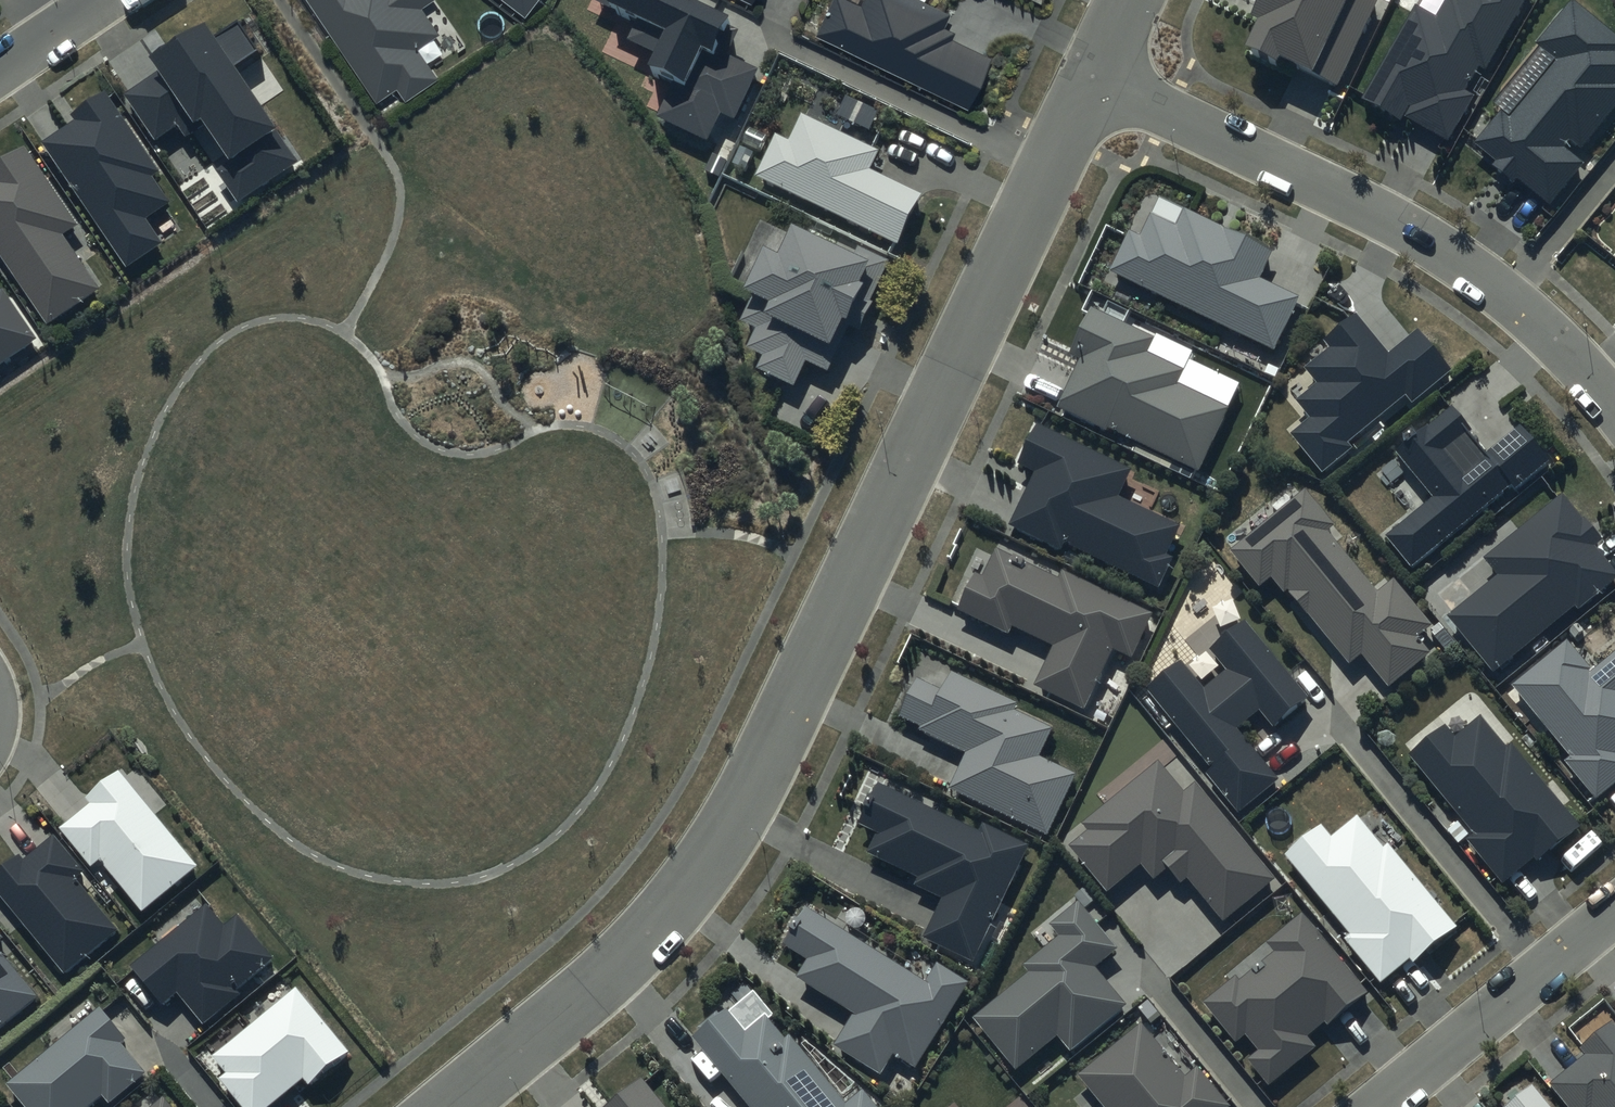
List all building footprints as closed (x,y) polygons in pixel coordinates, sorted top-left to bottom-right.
[(378,96),(399,82),(407,95),(435,76),(415,47),(437,33),(419,6),(428,0),(314,0),(378,96)] [(528,13),(538,0),(510,0),(528,13)] [(604,7),(637,22),(628,40),(657,54),(649,70),(676,83),(659,119),(708,142),(721,115),(735,121),(760,68),(718,47),(730,23),(682,0),(607,0),(604,7)] [(918,0),(865,0),(861,8),(844,0),(835,0),(817,37),(970,110),(995,59),(954,39),(956,34),(943,27),(949,15),(918,0)] [(1251,15),(1268,24),(1253,55),(1274,65),(1277,59),(1337,89),(1381,0),(1258,0),(1251,15)] [(1362,100),(1401,121),(1404,115),(1448,140),(1474,94),(1466,90),(1479,68),(1484,71),(1525,0),(1446,0),(1435,18),(1416,6),(1362,100)] [(1575,0),(1570,0),(1537,42),(1541,45),(1496,101),(1504,107),(1474,143),(1494,159),(1490,165),(1512,182),(1515,177),(1550,205),(1583,163),(1562,146),(1569,137),(1582,148),(1614,106),(1614,32),(1575,0)] [(212,37),(203,23),(151,58),(160,72),(126,95),(156,139),(177,124),(187,139),(204,127),(223,155),(210,163),(238,203),(300,160),(235,65),(257,50),(236,20),(212,37)] [(160,171),(107,92),(72,115),(76,120),(43,141),(126,266),(161,243),(146,219),(172,202),(154,176),(160,171)] [(879,150),(801,113),(789,139),(776,132),(755,175),(898,243),(922,194),(870,169),(879,150)] [(46,322),(98,287),(61,234),(77,224),(22,145),(0,160),(0,256),(46,322)] [(1271,250),(1185,209),(1176,227),(1151,214),(1140,237),(1128,231),(1109,272),(1273,351),(1298,298),(1258,278),(1271,250)] [(891,260),(858,244),(853,253),(792,224),(779,253),(762,245),(741,288),(752,293),(739,319),(757,328),(748,346),(762,353),(756,367),(793,384),(805,359),(827,369),(849,325),(858,329),(891,260)] [(39,340),(5,289),(0,292),(0,366),(39,340)] [(1153,338),(1089,308),(1068,353),(1080,359),(1058,407),(1198,471),(1228,407),(1175,384),(1182,369),(1146,353),(1153,338)] [(1388,352),(1356,314),(1325,339),(1331,346),(1304,368),(1316,383),(1296,400),(1310,417),(1290,434),(1322,473),(1353,448),(1348,442),(1405,395),(1412,403),(1454,369),(1419,326),(1388,352)] [(1450,406),(1397,451),(1435,495),(1388,535),(1413,565),(1510,483),(1517,491),(1554,460),(1520,420),(1486,448),(1450,406)] [(1132,467),(1036,421),(1016,461),(1035,471),(1009,526),(1060,551),(1064,541),(1159,587),(1173,557),(1165,554),(1179,524),(1119,495),(1132,467)] [(1334,524),(1306,489),(1230,551),(1261,588),(1272,579),(1285,594),(1289,590),(1349,664),(1361,654),(1388,687),(1431,652),(1417,636),(1431,625),(1394,579),(1378,592),(1327,529),(1334,524)] [(1483,558),(1499,577),(1449,617),(1493,671),(1575,606),(1578,610),(1614,581),(1614,573),(1593,545),(1601,539),(1585,518),(1582,520),(1562,495),(1483,558)] [(1058,577),(995,547),(981,575),(974,571),(956,608),(1008,633),(1012,625),(1053,644),(1033,685),(1083,708),(1112,647),(1131,656),(1153,613),(1062,569),(1058,577)] [(1308,698),(1243,621),(1209,649),(1226,670),(1204,689),(1179,660),(1144,689),(1210,767),(1203,772),(1237,813),(1277,779),(1235,728),(1259,710),(1273,727),(1308,698)] [(1566,639),(1512,684),(1569,753),(1562,759),(1595,800),(1614,784),(1614,651),(1591,670),(1566,639)] [(1017,701),(952,671),(942,688),(918,678),(900,717),(923,727),(921,731),(968,752),(951,790),(1048,835),(1077,772),(1040,755),(1052,727),(1014,710),(1017,701)] [(1444,722),(1407,753),(1474,833),(1467,839),(1502,881),(1532,856),(1536,861),(1580,824),(1512,743),(1508,747),(1480,714),(1455,735),(1444,722)] [(1156,760),(1082,822),(1089,830),(1071,846),(1108,890),(1140,863),(1154,881),(1167,870),(1179,885),(1186,878),(1223,922),(1276,877),(1196,782),(1183,792),(1156,760)] [(199,866),(120,771),(87,798),(92,803),(61,829),(93,867),(101,861),(144,912),(199,866)] [(981,831),(879,783),(859,824),(878,833),(868,853),(920,878),(917,885),(944,898),(924,939),(973,962),(1029,845),(984,824),(981,831)] [(1457,927),(1387,843),(1383,847),(1357,816),(1331,837),(1320,824),(1284,854),(1351,934),(1345,939),(1381,983),(1410,959),(1413,963),(1457,927)] [(57,839),(27,863),(19,854),(0,869),(0,891),(65,968),(115,926),(72,874),(80,867),(57,839)] [(1027,971),(972,1016),(1014,1068),(1056,1033),(1070,1050),(1126,1004),(1095,966),(1118,948),(1077,900),(1048,924),(1058,936),(1023,965),(1027,971)] [(226,927),(206,903),(136,962),(164,996),(177,985),(207,1020),(240,993),(233,986),(271,954),(239,916),(226,927)] [(928,982),(808,906),(783,944),(808,960),(798,977),(856,1013),(835,1046),(881,1076),(895,1054),(916,1068),(970,982),(940,963),(928,982)] [(1366,993),(1301,913),(1266,942),(1274,952),(1239,981),(1235,976),(1204,1002),(1235,1040),(1245,1033),(1259,1050),(1247,1059),(1268,1085),(1315,1047),(1306,1036),(1323,1021),(1327,1025),(1366,993)] [(34,993),(0,953),(0,1022),(34,993)] [(297,988),(213,1056),(227,1073),(220,1078),(243,1106),(270,1106),(305,1079),(310,1085),(350,1052),(297,988)] [(8,1084),(27,1106),(90,1106),(106,1094),(112,1101),(148,1073),(122,1040),(125,1038),(100,1007),(8,1084)] [(693,1037),(751,1106),(879,1106),(862,1086),(845,1101),(789,1033),(784,1037),(764,1013),(744,1030),(727,1009),(693,1037)] [(1611,1022),(1579,1048),(1584,1054),(1549,1083),(1569,1106),(1614,1106),(1614,1027),(1611,1022)] [(1078,1076),(1103,1106),(1229,1106),(1230,1106),(1197,1066),(1185,1076),(1142,1023),(1078,1076)] [(643,1078),(608,1106),(667,1106),(643,1078)] [(1531,1085),(1505,1106),(1550,1106),(1531,1085)]
